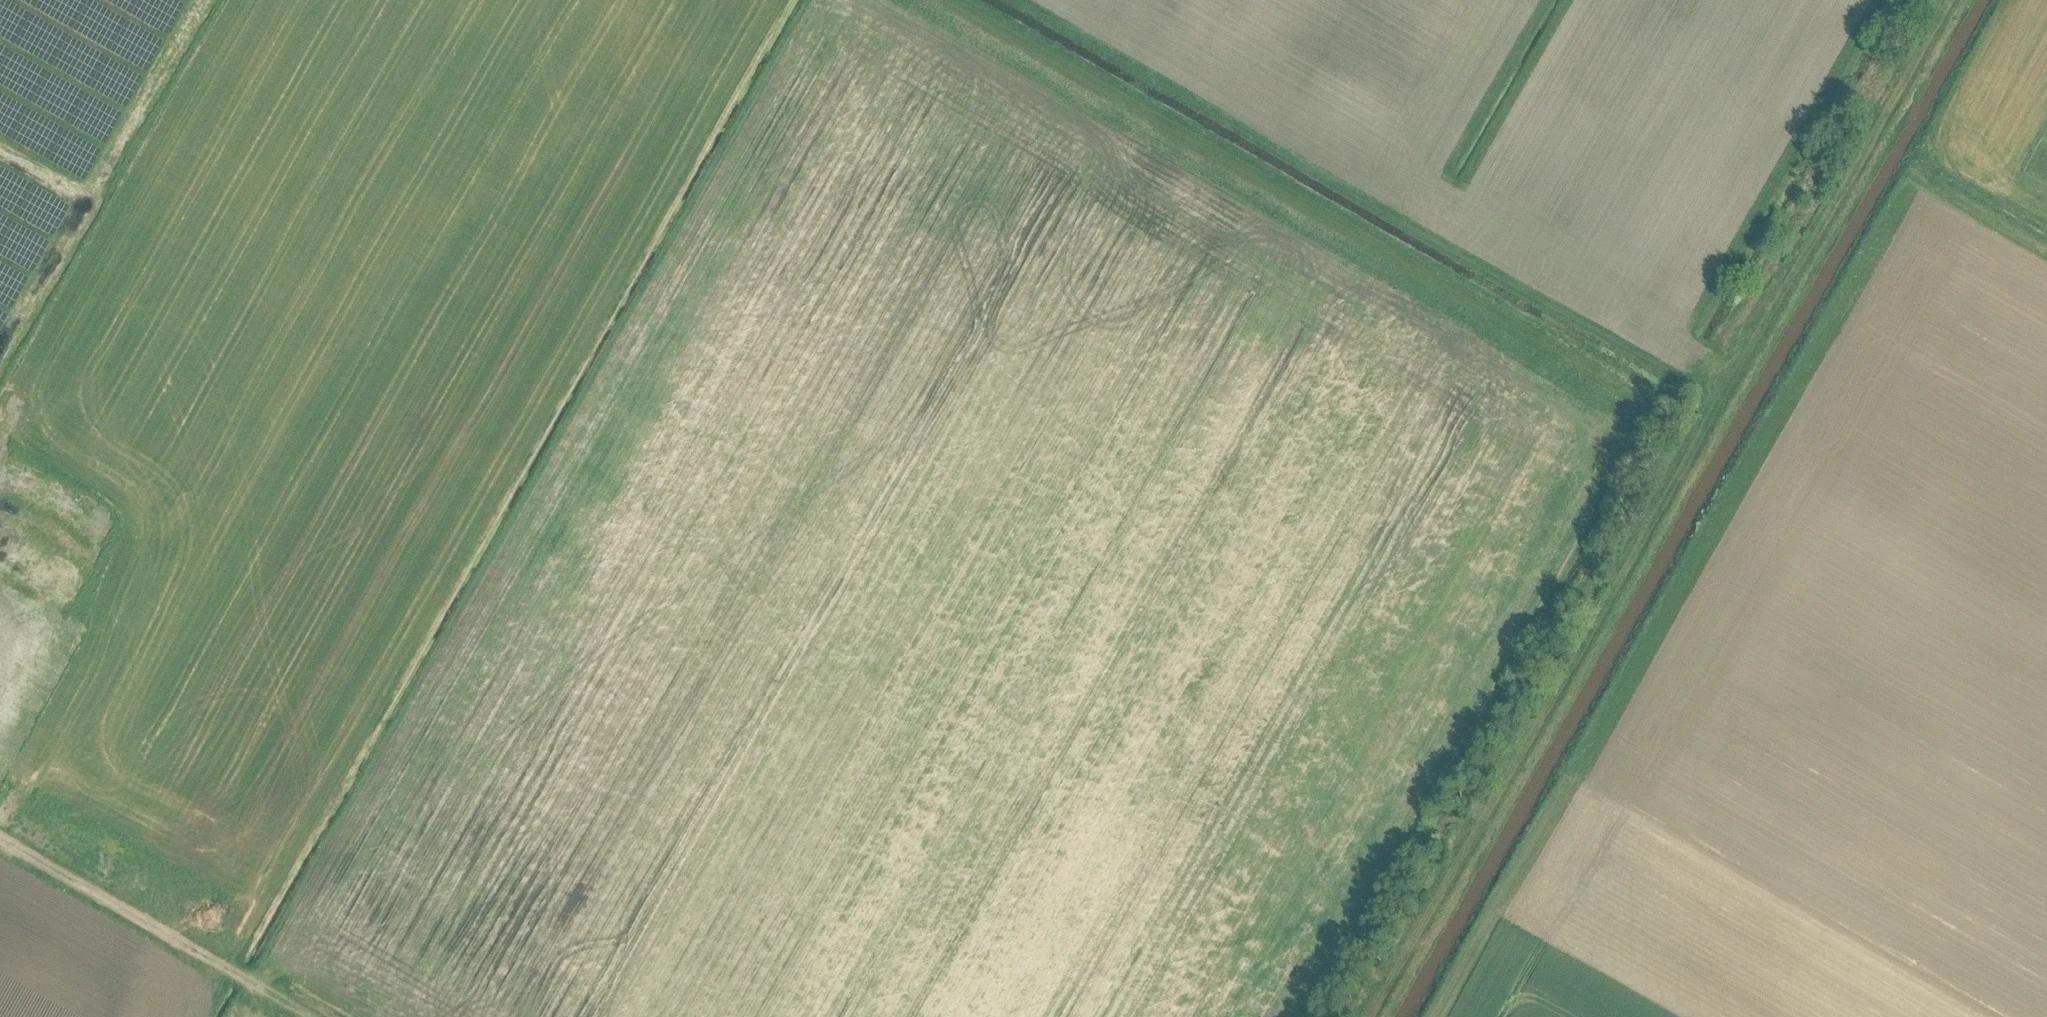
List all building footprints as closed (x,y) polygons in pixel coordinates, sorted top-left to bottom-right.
[(29,596),(42,602),(63,554),(31,540),(25,554),(32,557),(22,580),(33,585),(29,596)]
